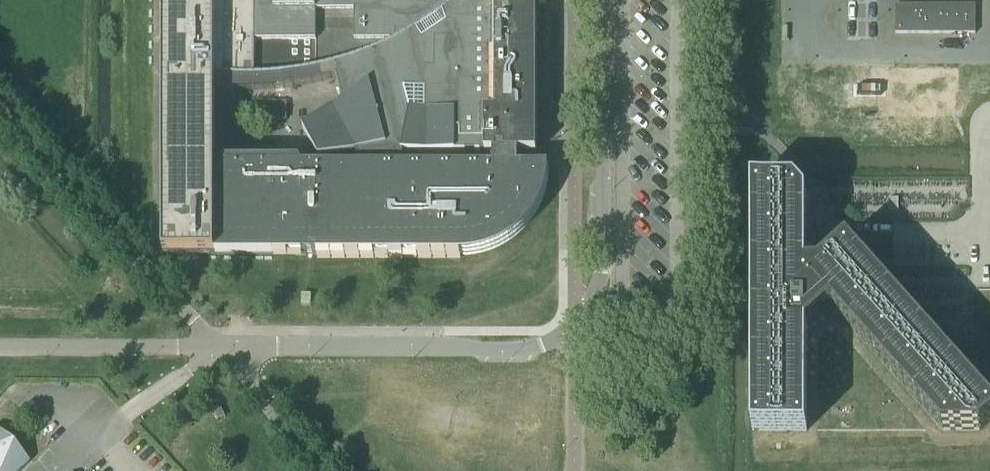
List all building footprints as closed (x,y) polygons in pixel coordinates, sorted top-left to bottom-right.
[(519,167),(519,153),(536,154),(537,3),(556,3),(556,0),(164,0),(164,96),(164,167),(164,255),(461,255),(466,255),(471,255),(477,254),(482,253),(487,251),(492,250),(495,249),(497,248),(502,245),(506,243),(511,240),(515,237),(519,233),(523,230),(526,226),(530,222),(533,217),(536,213),(538,208),(541,204),(543,199),(544,194),(546,189),(547,183),(548,178),(548,173),(548,167),(519,167)] [(975,34),(975,9),(975,6),(895,5),(895,34),(975,34)] [(752,184),(752,196),(752,340),(752,431),(807,431),(807,430),(807,330),(807,329),(832,307),(839,315),(879,360),(943,431),(979,431),(989,422),(989,402),(946,353),(847,242),(825,262),(820,267),(807,267),(807,262),(807,256),(807,196),(795,184),(794,184),(784,184),(752,184)] [(220,406),(213,410),(218,421),(225,417),(220,406)] [(29,463),(0,434),(0,470),(21,470),(29,463)]
